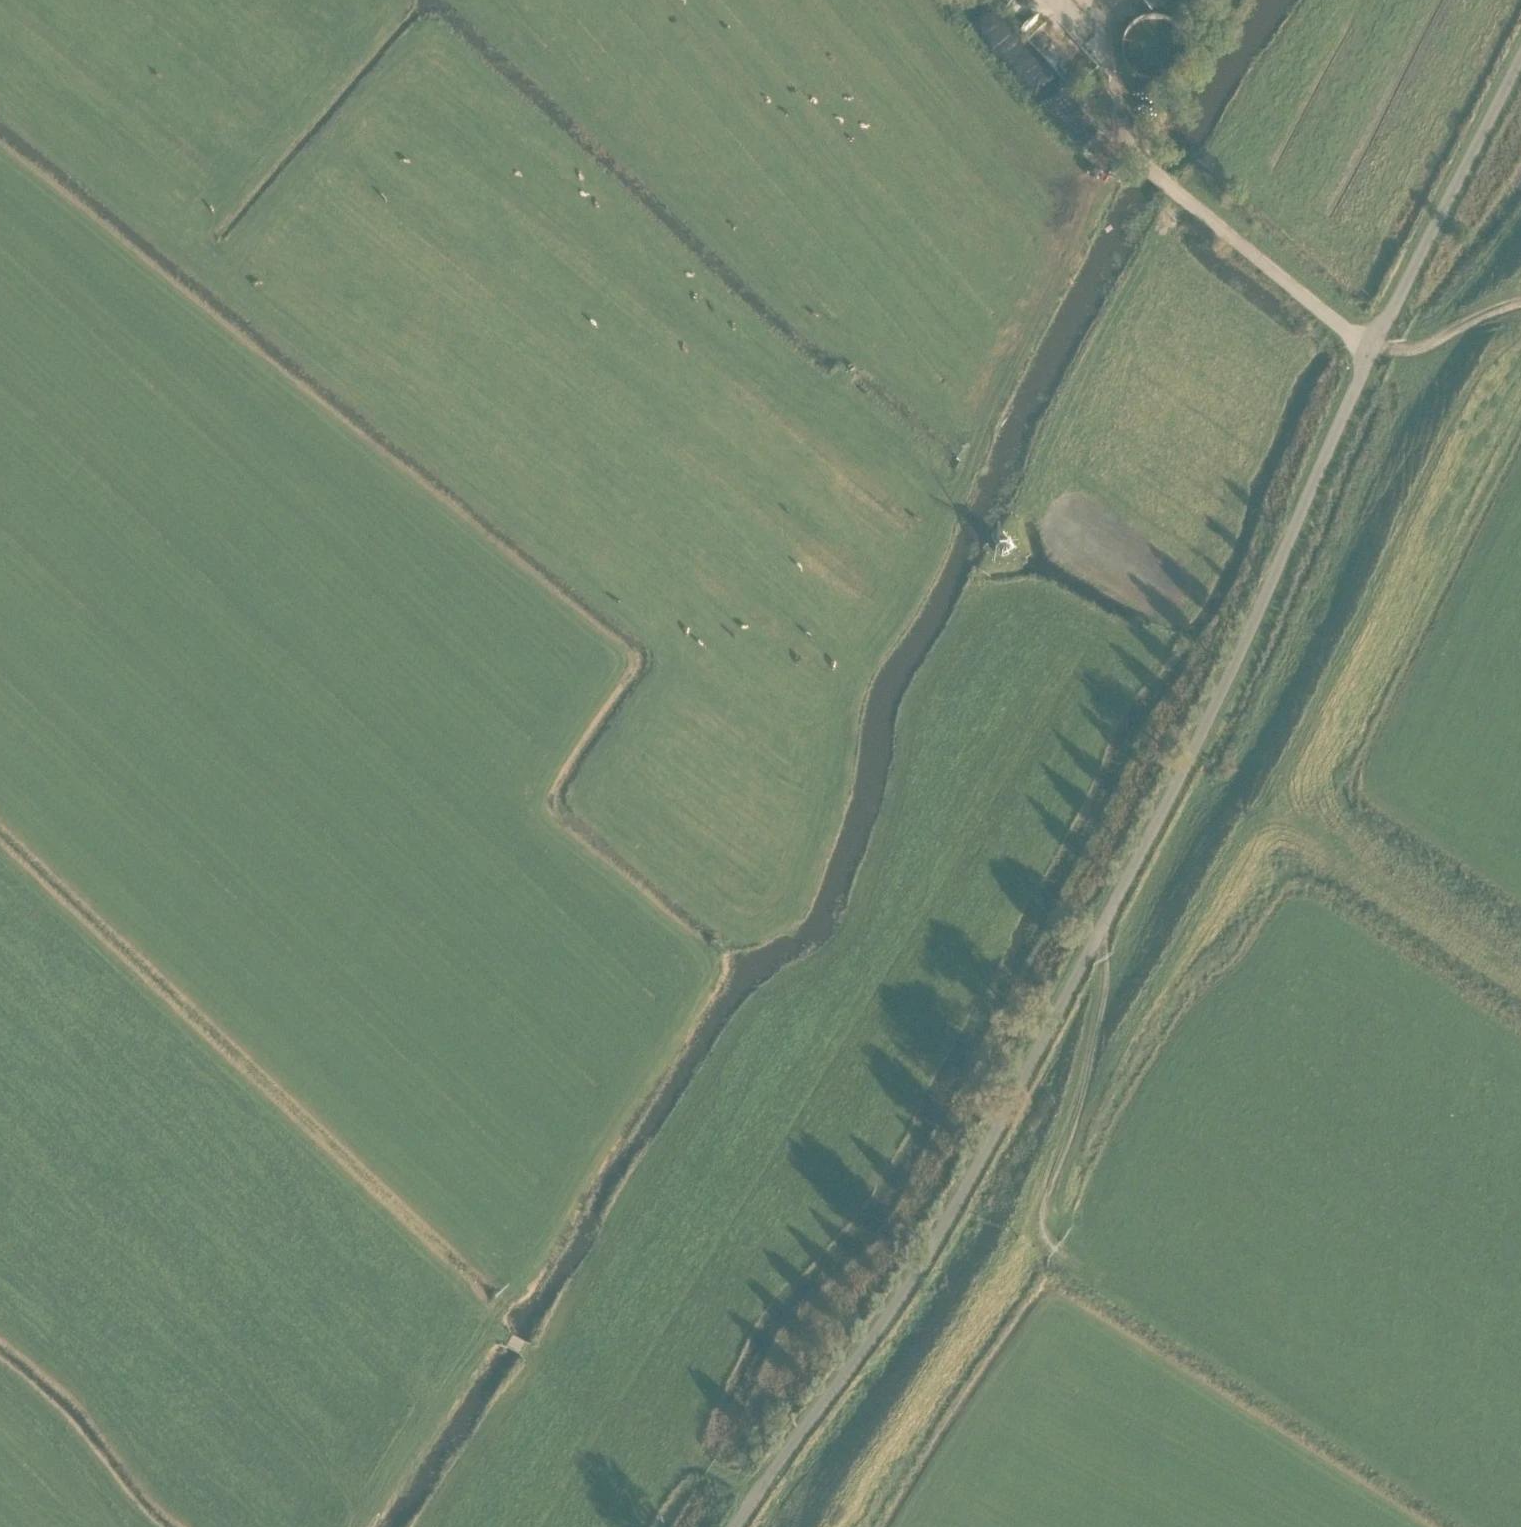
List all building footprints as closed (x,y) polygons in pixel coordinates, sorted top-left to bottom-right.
[(1008,10),(1018,0),(999,0),(1008,10)] [(1152,12),(1165,0),(1141,0),(1152,12)] [(997,555),(1003,558),(1009,556),(1011,551),(1010,545),(1005,542),(999,544),(996,548),(997,555)]
